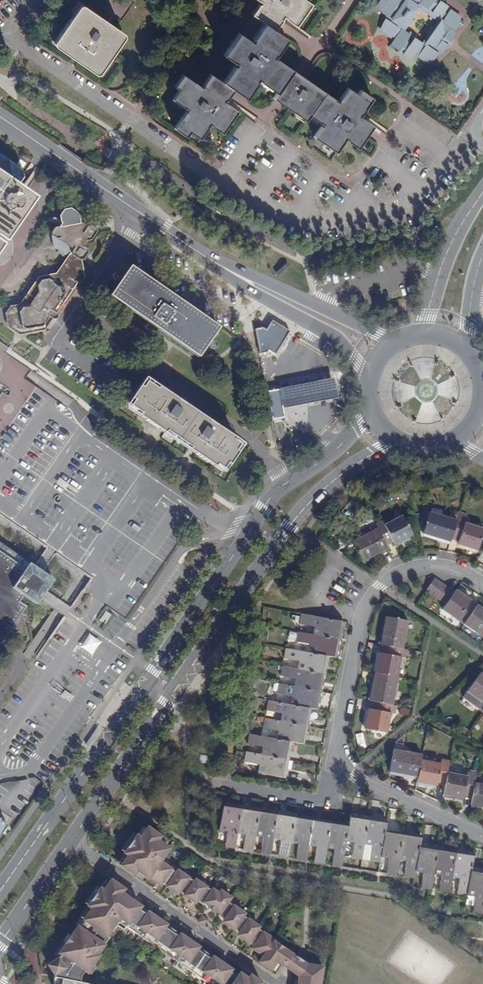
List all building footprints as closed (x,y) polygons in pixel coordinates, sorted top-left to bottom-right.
[(330,96),(274,57),(276,54),(273,52),(280,42),(283,44),(287,38),(274,30),(283,17),(295,25),(304,13),(301,11),(308,1),(307,0),(258,0),(260,1),(252,14),(264,23),(252,41),(249,39),(242,50),(241,49),(234,45),(226,56),(236,64),(234,67),(237,68),(230,78),(227,76),(223,82),(210,73),(201,87),(183,74),(174,86),(179,89),(174,96),(186,105),(184,107),(187,109),(174,127),(186,136),(189,132),(196,136),(205,125),(207,127),(209,124),(221,133),(230,120),(227,119),(234,109),(224,102),(233,89),(245,98),(259,80),(260,80),(261,78),(262,78),(265,80),(272,85),(270,88),(276,92),(273,97),(295,112),(297,110),(307,117),(309,115),(311,112),(321,119),(320,122),(322,124),(314,135),(326,144),(328,141),(333,144),(338,148),(344,140),(354,147),(362,135),(363,134),(365,135),(365,136),(366,135),(355,128),(360,122),(362,118),(359,116),(365,108),(351,99),(354,91),(350,88),(342,100),(339,98),(337,101),(330,96)] [(375,13),(384,20),(383,24),(384,25),(380,35),(390,42),(391,41),(394,43),(389,51),(396,56),(396,57),(401,61),(402,60),(410,66),(415,58),(418,60),(417,62),(428,69),(435,59),(433,57),(434,56),(438,59),(442,53),(445,54),(446,52),(448,54),(451,49),(450,48),(451,46),(449,44),(454,36),(450,34),(451,33),(451,32),(453,34),(458,27),(458,26),(459,26),(459,25),(459,24),(458,24),(458,23),(449,17),(445,23),(442,21),(448,13),(440,7),(439,9),(434,5),(435,4),(430,0),(426,0),(423,5),(419,2),(421,0),(385,0),(375,13)] [(301,11),(304,13),(310,2),(308,1),(301,11)] [(80,6),(79,6),(71,17),(73,19),(74,17),(76,17),(83,7),(86,9),(87,8),(84,6),(82,5),(81,5),(80,6)] [(100,68),(102,69),(117,46),(114,44),(121,34),(118,32),(119,30),(87,8),(86,9),(83,7),(76,17),(74,17),(73,19),(71,17),(57,38),(59,39),(57,42),(67,49),(66,50),(73,55),(72,57),(79,62),(80,60),(87,65),(88,63),(98,71),(100,68)] [(450,16),(449,17),(458,23),(458,24),(459,24),(459,25),(459,26),(458,26),(458,27),(453,34),(451,32),(451,33),(455,36),(459,29),(461,24),(450,16)] [(124,35),(122,32),(119,30),(118,32),(121,34),(114,44),(117,46),(123,38),(124,36),(124,35)] [(242,50),(249,39),(239,32),(231,43),(234,45),(241,49),(242,50)] [(55,45),(56,46),(72,57),(73,55),(66,50),(67,49),(57,42),(59,39),(57,38),(55,41),(54,42),(54,44),(55,45)] [(273,52),(276,54),(283,44),(280,42),(273,52)] [(223,54),(226,56),(234,45),(231,43),(223,54)] [(428,69),(417,62),(416,63),(427,71),(432,67),(432,66),(433,65),(438,60),(433,57),(435,59),(428,69)] [(79,62),(95,73),(96,73),(97,73),(99,73),(100,72),(102,69),(100,68),(98,71),(88,63),(87,65),(80,60),(79,62)] [(234,67),(227,76),(230,78),(237,68),(234,67)] [(262,78),(261,78),(260,80),(270,88),(272,85),(265,80),(262,78)] [(339,98),(342,100),(350,88),(347,87),(339,98)] [(354,91),(351,99),(365,108),(372,98),(360,89),(357,93),(354,91)] [(186,105),(174,96),(172,99),(184,107),(186,105)] [(234,109),(227,119),(230,120),(237,110),(234,109)] [(295,112),(306,120),(307,117),(297,110),(295,112)] [(311,112),(309,115),(320,122),(321,119),(311,112)] [(362,118),(360,122),(355,128),(366,135),(372,126),(373,125),(362,118)] [(205,125),(196,136),(199,138),(207,127),(205,125)] [(363,134),(362,135),(354,147),(357,149),(365,136),(365,135),(363,134)] [(338,148),(333,144),(328,141),(326,144),(331,147),(336,151),(338,148)] [(0,198),(11,183),(17,187),(27,173),(14,164),(5,165),(4,157),(0,154),(0,198)] [(22,207),(23,203),(22,199),(20,196),(17,194),(13,194),(9,195),(7,198),(5,201),(5,205),(6,209),(9,211),(13,212),(17,212),(20,210),(22,207)] [(70,208),(65,209),(59,217),(60,223),(62,224),(59,228),(57,227),(53,227),(50,233),(50,235),(51,236),(50,238),(51,243),(54,245),(53,246),(53,250),(55,251),(57,250),(59,251),(59,254),(61,255),(64,255),(67,251),(70,250),(70,255),(77,259),(82,258),(86,252),(85,248),(84,246),(87,241),(90,240),(96,232),(96,227),(92,225),(87,226),(79,220),(78,214),(70,208)] [(107,225),(112,218),(103,212),(98,219),(107,225)] [(77,259),(70,255),(68,264),(72,263),(77,266),(82,258),(77,259)] [(72,263),(68,264),(58,277),(40,281),(21,309),(12,311),(7,317),(9,327),(18,333),(23,332),(26,334),(31,333),(33,330),(36,329),(38,331),(42,330),(46,324),(45,320),(47,318),(50,320),(54,319),(83,278),(83,275),(78,271),(77,266),(72,263)] [(196,358),(217,328),(128,266),(107,297),(196,358)] [(266,331),(263,329),(253,345),(275,357),(291,330),(273,319),(266,331)] [(336,378),(316,381),(284,388),(287,408),(316,403),(338,399),(336,378)] [(209,430),(211,428),(174,402),(172,404),(144,383),(139,389),(136,387),(127,400),(130,403),(126,408),(162,433),(186,450),(193,454),(191,457),(202,465),(204,463),(211,468),(217,472),(234,447),(209,430)] [(160,436),(184,453),(186,450),(162,433),(160,436)] [(449,540),(455,522),(429,514),(422,535),(448,543),(449,540)] [(374,529),(383,546),(390,542),(391,545),(409,535),(399,516),(381,525),(379,522),(372,525),(374,529)] [(455,522),(449,540),(458,542),(457,545),(476,551),(482,530),(463,524),(464,520),(457,518),(455,522)] [(383,546),(374,529),(349,542),(359,562),(384,549),(383,546)] [(47,582),(34,601),(38,604),(55,579),(0,541),(0,550),(47,582)] [(27,605),(20,600),(24,594),(34,601),(47,582),(0,550),(0,644),(27,605)] [(193,579),(190,576),(179,593),(182,595),(193,579)] [(424,592),(431,597),(439,584),(433,580),(424,592)] [(431,597),(437,601),(445,589),(439,584),(431,597)] [(444,606),(453,594),(445,589),(437,601),(444,606)] [(453,594),(444,606),(441,611),(462,625),(475,606),(454,592),(453,594)] [(462,625),(482,640),(482,612),(475,606),(462,625)] [(309,637),(335,641),(339,624),(297,615),(296,626),(310,628),(309,637)] [(377,646),(381,647),(399,651),(404,622),(382,618),(377,646)] [(63,637),(73,630),(68,623),(58,630),(63,637)] [(305,654),(324,658),(332,659),(335,641),(309,637),(294,634),(292,643),(307,646),(305,654)] [(399,651),(381,647),(379,654),(376,654),(372,674),(394,678),(398,658),(402,659),(403,651),(399,651)] [(324,658),(305,654),(282,650),(280,660),(295,663),(294,671),(320,676),(324,658)] [(320,676),(294,671),(278,668),(277,678),(292,681),(290,689),(317,693),(320,676)] [(394,678),(372,674),(366,702),(370,703),(389,707),(394,678)] [(482,705),(482,677),(478,674),(465,693),(482,705)] [(317,693),(290,689),(275,686),(274,696),(289,699),(287,707),(306,710),(313,712),(317,693)] [(277,715),(276,723),(302,728),(306,710),(287,707),(264,703),(263,713),(277,715)] [(393,707),(389,707),(370,703),(368,711),(365,710),(361,730),(383,735),(387,715),(391,716),(393,707)] [(302,728),(276,723),(261,721),(259,731),(274,734),(273,742),(287,744),(299,746),(302,728)] [(287,744),(273,742),(246,737),(244,746),(258,749),(257,757),(283,762),(287,744)] [(387,774),(414,778),(417,762),(418,757),(390,752),(387,774)] [(283,762),(257,757),(243,754),(241,764),(256,767),(254,775),(280,780),(283,762)] [(442,786),(444,775),(447,762),(439,761),(438,766),(417,762),(414,778),(413,784),(434,787),(434,784),(442,786)] [(469,798),(472,785),(473,776),(465,774),(464,778),(444,775),(442,786),(441,796),(461,800),(462,797),(469,798)] [(469,798),(467,807),(482,809),(482,787),(472,785),(469,798)] [(233,835),(237,809),(219,807),(215,832),(223,833),(220,849),(230,851),(233,835)] [(237,809),(233,835),(241,836),(238,852),(248,854),(251,838),(255,812),(237,809)] [(269,841),(273,815),(255,812),(251,838),(259,840),(256,855),(266,857),(269,841)] [(287,845),(291,819),(291,817),(273,815),(269,841),(277,843),(274,859),(285,860),(287,845)] [(345,827),(342,843),(350,844),(348,859),(358,861),(364,820),(347,817),(345,827)] [(291,819),(287,845),(295,846),(292,862),(303,863),(305,848),(309,822),(291,819)] [(376,864),(377,859),(381,833),(383,822),(364,820),(358,861),(376,864)] [(309,822),(305,848),(313,849),(310,864),(320,866),(323,850),(327,824),(309,822)] [(277,952),(288,959),(296,947),(273,933),(274,932),(257,921),(258,919),(242,908),(243,905),(226,895),(229,890),(218,884),(216,887),(210,883),(209,884),(192,874),(191,876),(174,865),(173,867),(156,857),(164,844),(153,836),(155,832),(142,823),(135,834),(131,832),(127,839),(130,841),(127,845),(124,843),(120,850),(123,853),(117,863),(130,871),(133,867),(145,875),(146,873),(154,879),(156,876),(158,878),(172,887),(173,885),(176,887),(181,890),(181,891),(189,896),(191,894),(194,896),(200,900),(201,898),(218,908),(216,910),(222,914),(225,916),(224,918),(238,926),(241,928),(239,930),(248,935),(256,940),(255,943),(263,948),(259,954),(271,962),(277,952)] [(327,824),(323,850),(331,852),(328,867),(338,869),(342,843),(345,827),(327,824)] [(395,862),(399,836),(381,833),(377,859),(385,860),(382,876),(393,878),(395,862)] [(412,874),(416,847),(417,839),(399,836),(395,862),(403,863),(400,879),(411,881),(412,874)] [(416,847),(412,874),(420,875),(418,890),(428,892),(430,877),(434,850),(416,847)] [(434,850),(430,877),(438,878),(436,892),(446,894),(448,879),(452,853),(434,850)] [(464,897),(468,871),(470,856),(452,853),(448,879),(456,881),(454,895),(464,897)] [(482,900),(482,893),(482,873),(468,871),(464,897),(463,903),(470,904),(469,914),(480,915),(482,900)] [(51,974),(51,976),(55,976),(74,980),(75,980),(76,973),(84,969),(87,971),(98,953),(96,952),(108,935),(105,934),(117,915),(112,911),(124,893),(118,890),(121,886),(108,877),(101,888),(97,886),(92,893),(96,895),(93,899),(89,897),(85,904),(89,907),(81,919),(82,919),(77,926),(75,925),(58,953),(60,954),(57,958),(49,961),(52,969),(51,974)] [(138,903),(124,893),(112,911),(117,915),(127,921),(138,904),(138,903)] [(263,975),(251,968),(248,971),(240,966),(239,968),(232,964),(232,963),(225,958),(224,960),(219,957),(220,955),(213,951),(212,952),(198,943),(198,942),(191,938),(190,939),(185,936),(186,934),(179,930),(179,931),(165,921),(165,920),(158,916),(158,917),(152,914),(153,913),(146,908),(145,908),(138,904),(127,921),(125,924),(221,983),(257,983),(263,975)] [(202,921),(205,915),(200,912),(197,918),(202,921)] [(123,927),(116,922),(112,928),(119,933),(123,927)] [(288,959),(294,963),(301,951),(296,947),(288,959)] [(301,951),(294,963),(296,961),(302,965),(301,968),(298,983),(319,983),(324,958),(308,955),(301,951)]
